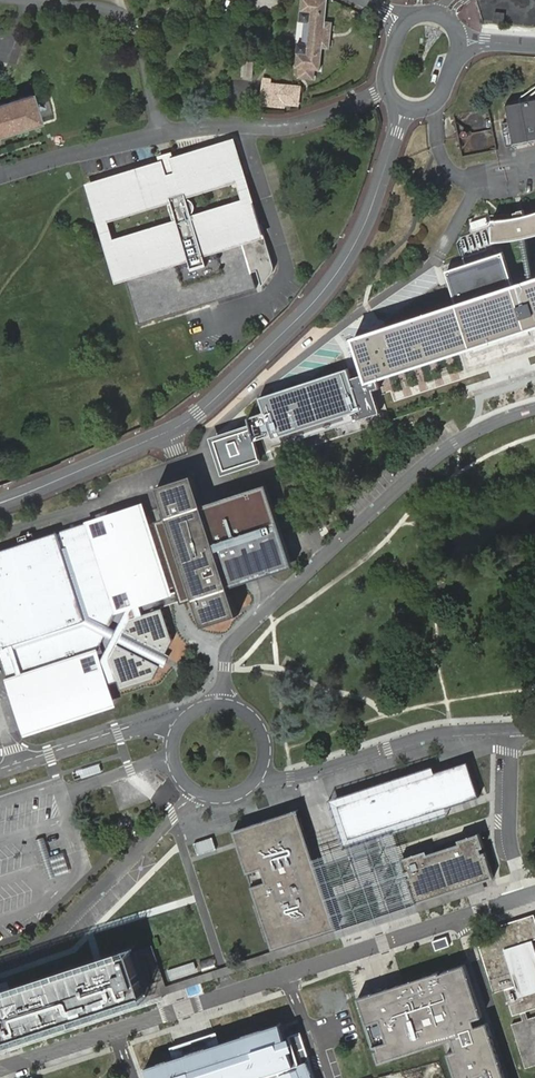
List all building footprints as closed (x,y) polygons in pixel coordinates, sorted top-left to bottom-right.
[(326,0),(301,0),(299,21),(304,21),(302,43),(297,42),(294,66),(299,67),(298,75),(312,76),(313,68),(320,68),(322,46),(324,21),(326,0)] [(495,12),(494,23),(505,24),(505,13),(495,12)] [(324,21),(322,46),(329,47),(331,21),(324,21)] [(253,61),(243,61),(243,76),(254,77),(253,61)] [(294,91),(299,91),(299,85),(272,82),(272,77),(264,77),(262,102),(284,104),(284,101),(293,102),(294,91)] [(39,120),(35,108),(30,92),(0,101),(0,132),(39,120)] [(534,144),(534,96),(506,101),(510,124),(502,125),(507,148),(515,147),(534,144)] [(161,160),(85,183),(98,225),(100,230),(116,285),(128,282),(135,306),(140,323),(151,319),(207,301),(256,286),(252,274),(251,269),(249,261),(244,244),(247,243),(257,240),(266,236),(259,200),(253,185),(246,170),(244,165),(241,151),(236,138),(175,156),(173,150),(164,152),(160,156),(161,160)] [(532,213),(519,215),(510,217),(499,218),(492,218),(494,239),(503,240),(518,237),(523,236),(527,236),(529,235),(534,233),(534,212),(532,213)] [(523,236),(533,279),(534,278),(534,263),(529,235),(527,236),(523,236)] [(366,374),(376,378),(472,347),(473,348),(502,338),(528,330),(527,328),(534,326),(534,278),(533,279),(514,285),(504,252),(446,272),(457,304),(354,338),(366,374)] [(201,353),(215,349),(214,342),(199,346),(201,353)] [(379,388),(376,378),(366,374),(352,378),(348,368),(260,397),(264,412),(249,417),(252,428),(216,440),(226,470),(262,458),(256,440),(272,435),(273,439),(351,412),(354,422),(379,413),(372,391),(379,388)] [(0,552),(0,664),(20,729),(24,738),(116,708),(109,685),(117,681),(121,691),(152,680),(160,665),(164,667),(167,661),(170,656),(165,654),(172,641),(162,609),(175,604),(185,601),(194,598),(203,626),(239,614),(230,587),(264,576),(291,567),(265,486),(238,495),(205,506),(195,478),(157,490),(163,509),(166,518),(159,520),(182,593),(171,596),(146,515),(143,504),(31,542),(29,536),(19,539),(21,545),(0,552)] [(439,808),(472,797),(461,764),(428,774),(426,768),(329,799),(343,843),(345,846),(391,831),(441,815),(440,811),(439,808)] [(114,794),(119,810),(127,808),(122,791),(114,794)] [(313,861),(296,810),(233,831),(236,842),(237,844),(238,847),(272,950),(336,928),(313,861)] [(425,850),(402,858),(406,872),(410,871),(411,873),(411,875),(408,877),(416,903),(492,878),(483,852),(480,853),(478,849),(482,848),(477,833),(456,840),(457,843),(430,852),(426,854),(425,850)] [(198,854),(217,849),(214,837),(194,842),(198,854)] [(492,933),(478,938),(494,989),(506,985),(514,1011),(522,1009),(524,1017),(514,1020),(527,1064),(534,1062),(534,1013),(531,1015),(529,1007),(534,1005),(534,945),(532,937),(534,936),(534,916),(533,911),(497,923),(500,931),(501,935),(494,937),(492,933)] [(178,927),(182,950),(189,948),(184,926),(178,927)] [(8,1037),(9,1040),(10,1044),(27,1038),(26,1035),(25,1032),(144,993),(131,949),(101,959),(98,960),(94,961),(1,992),(0,992),(0,1040),(8,1037)] [(173,969),(177,980),(199,973),(196,962),(173,969)] [(358,997),(374,1047),(377,1046),(378,1049),(375,1050),(379,1063),(456,1039),(457,1044),(459,1049),(444,1053),(452,1077),(504,1077),(486,1022),(474,1026),(472,1019),(479,1016),(463,964),(442,971),(443,974),(440,975),(439,972),(379,991),(358,997)] [(307,1061),(295,1065),(281,1022),(145,1067),(149,1077),(259,1077),(281,1071),(283,1077),(313,1077),(307,1061)]
